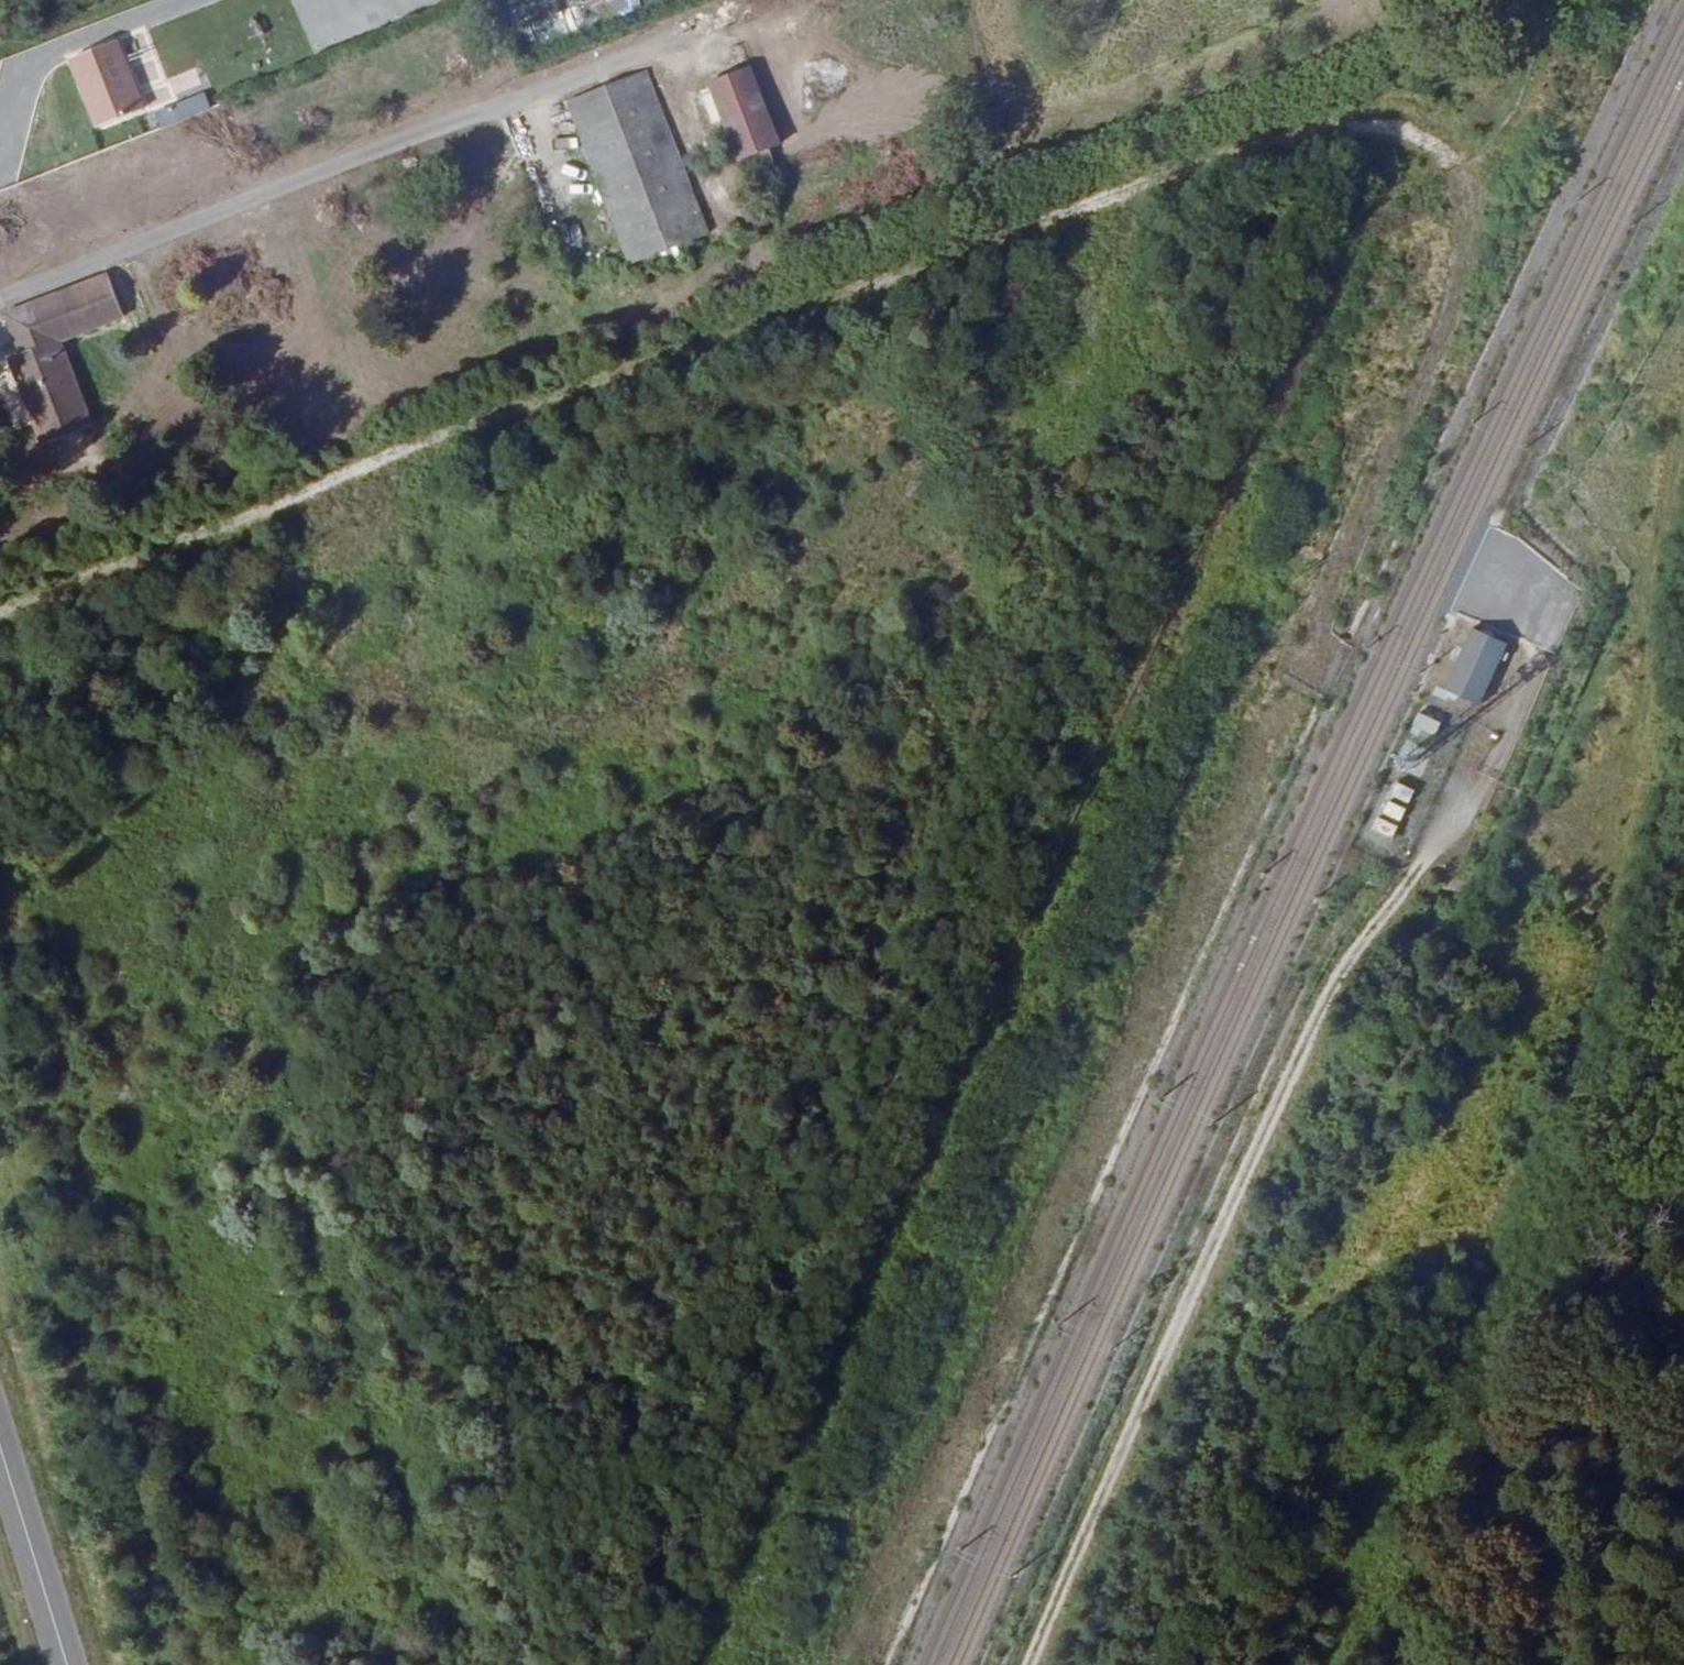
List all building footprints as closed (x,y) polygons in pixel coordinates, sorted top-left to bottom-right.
[(108,33),(67,50),(94,119),(129,105),(136,102),(108,33)] [(553,95),(614,260),(692,231),(633,66),(553,95)] [(745,83),(704,98),(735,181),(776,165),(746,86),(745,83)] [(206,94),(155,104),(159,122),(209,112),(206,94)] [(101,272),(0,310),(0,311),(15,352),(3,356),(35,438),(37,443),(87,424),(54,337),(117,313),(101,272)] [(1466,626),(1446,690),(1484,703),(1505,638),(1466,626)] [(1413,729),(1436,736),(1440,719),(1417,713),(1413,729)] [(1399,738),(1393,755),(1414,763),(1421,746),(1399,738)] [(1394,781),(1389,795),(1409,803),(1415,788),(1394,781)]
